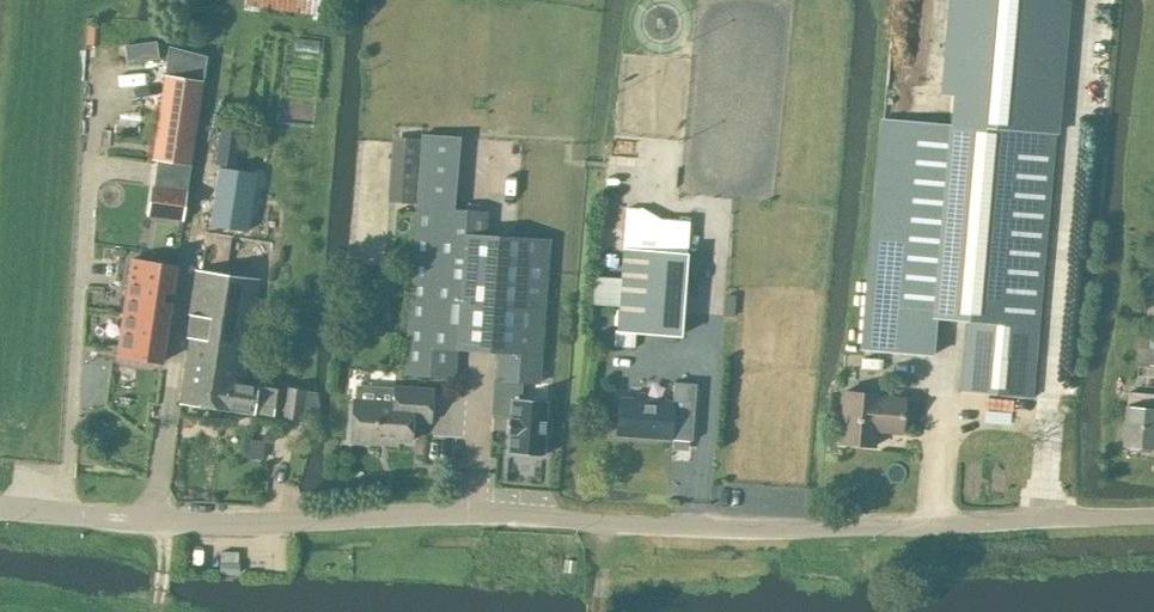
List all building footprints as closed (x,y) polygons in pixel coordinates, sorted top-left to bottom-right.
[(244,5),(320,14),(322,0),(244,0),(244,5)] [(862,348),(929,354),(932,317),(966,320),(960,390),(1030,396),(1054,135),(1057,135),(1069,0),(951,0),(942,95),(955,96),(952,125),(883,119),(862,348)] [(153,158),(158,159),(190,165),(207,54),(169,47),(153,158)] [(216,165),(206,231),(233,235),(234,229),(246,231),(255,171),(236,168),(243,121),(222,118),(215,165),(216,165)] [(416,207),(404,372),(454,376),(456,347),(498,350),(496,379),(538,382),(548,240),(484,235),(486,213),(454,210),(460,137),(422,134),(422,139),(417,203),(416,207)] [(403,171),(401,201),(417,203),(422,139),(406,138),(405,144),(403,171)] [(168,188),(164,216),(183,219),(187,190),(189,179),(176,177),(174,188),(174,189),(168,188)] [(636,333),(681,336),(687,252),(688,252),(690,221),(642,218),(642,210),(626,209),(621,278),(592,276),(590,303),(619,305),(617,331),(636,333)] [(126,260),(120,313),(167,318),(168,302),(159,301),(160,289),(170,290),(173,265),(126,260)] [(224,375),(245,378),(249,352),(259,280),(196,271),(188,323),(189,336),(180,401),(219,407),(224,375)] [(350,295),(342,305),(357,310),(363,300),(350,295)] [(115,357),(162,362),(167,318),(120,313),(115,357)] [(617,331),(616,346),(635,348),(636,333),(617,331)] [(1136,364),(1153,364),(1153,348),(1137,347),(1136,364)] [(245,383),(245,378),(224,375),(219,407),(254,412),(255,404),(272,407),(275,387),(245,383)] [(495,379),(491,425),(506,426),(503,456),(543,459),(544,438),(548,438),(549,418),(546,418),(548,383),(538,382),(496,379),(495,379)] [(672,401),(646,399),(646,394),(634,393),(634,399),(619,398),(617,435),(692,439),(695,382),(673,381),(672,401)] [(299,419),(303,390),(287,388),(283,417),(299,419)] [(430,420),(432,392),(397,389),(396,404),(354,401),(351,439),(375,441),(376,438),(410,440),(412,418),(430,420)] [(901,433),(904,397),(843,392),(839,441),(874,445),(876,431),(901,433)] [(1127,392),(1123,443),(1153,446),(1153,394),(1127,392)]
